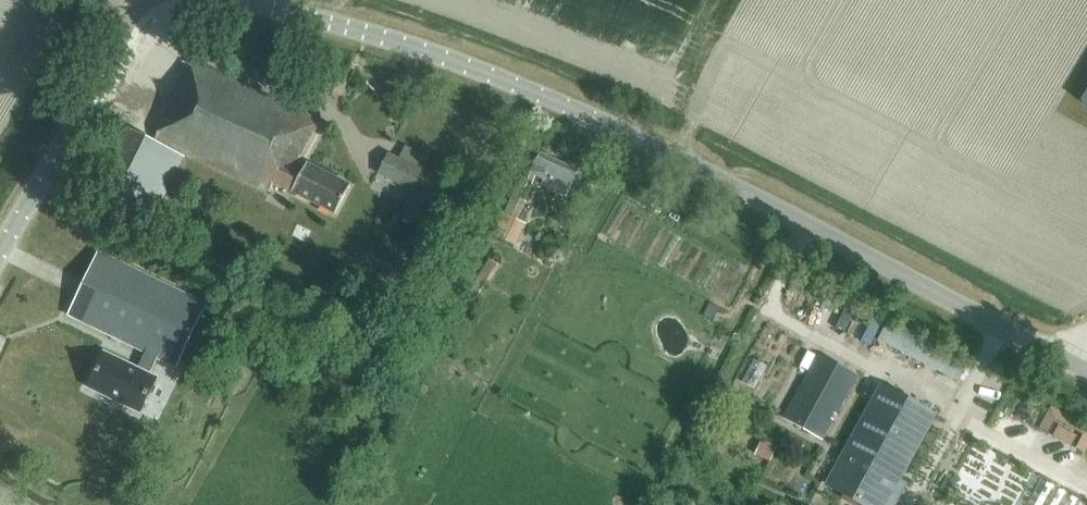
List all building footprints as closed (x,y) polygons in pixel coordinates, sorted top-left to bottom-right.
[(282,194),(294,198),(296,194),(335,214),(350,185),(306,164),(305,166),(297,163),(319,121),(194,63),(155,138),(155,139),(154,141),(129,129),(93,198),(147,226),(183,156),(160,144),(161,142),(269,193),(273,184),(284,189),(282,194)] [(387,154),(378,172),(414,190),(430,157),(406,146),(399,160),(387,154)] [(578,170),(541,154),(529,180),(566,197),(578,170)] [(517,219),(523,208),(517,205),(529,181),(520,177),(503,212),(504,213),(493,235),(516,246),(527,224),(517,219)] [(403,214),(418,221),(431,195),(416,188),(403,214)] [(206,303),(98,252),(68,315),(176,366),(206,303)] [(495,273),(485,266),(478,276),(479,277),(488,283),(495,273)] [(775,404),(800,346),(765,331),(740,389),(775,404)] [(105,352),(88,388),(139,412),(156,377),(150,374),(157,358),(145,353),(138,368),(105,352)] [(856,375),(818,354),(784,416),(822,437),(856,375)] [(866,504),(893,504),(896,499),(890,495),(934,414),(881,385),(827,484),(866,504)] [(776,447),(761,441),(755,454),(770,461),(776,447)]
